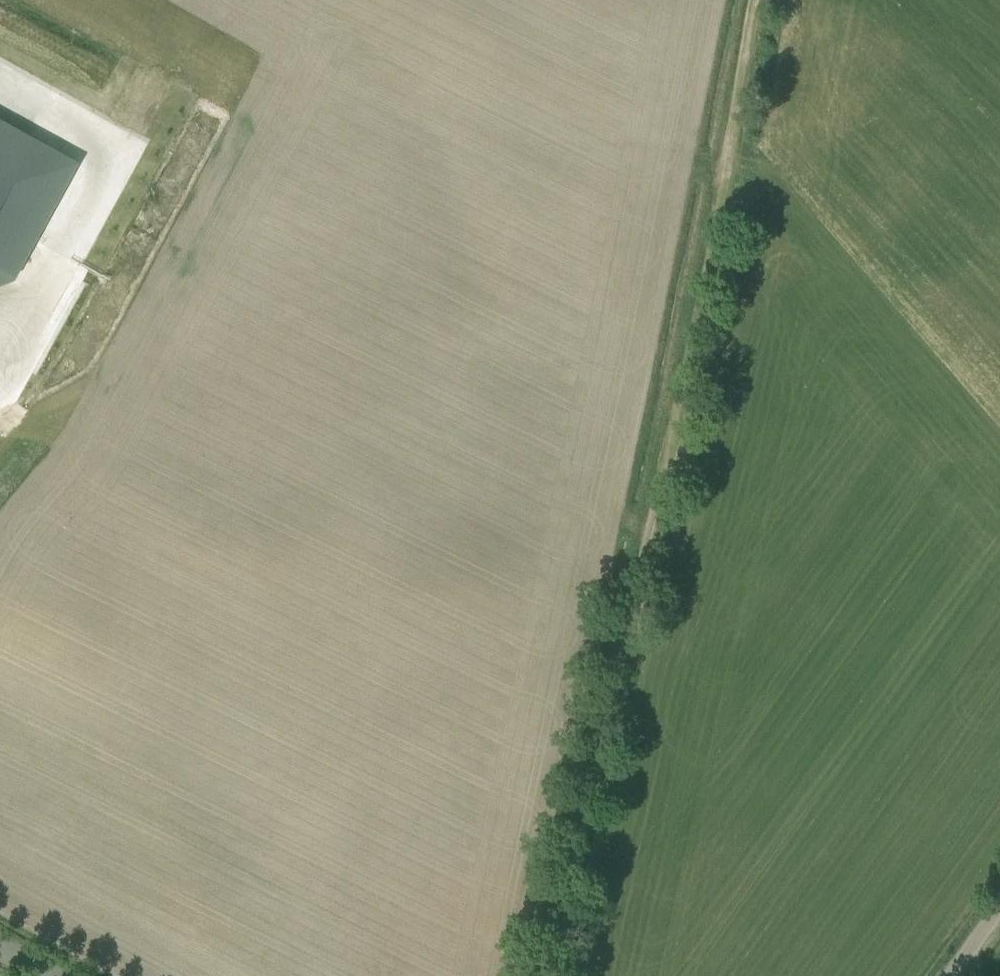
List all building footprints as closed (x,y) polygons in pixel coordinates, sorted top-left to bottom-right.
[(10,188),(0,183),(0,206),(10,188)]
